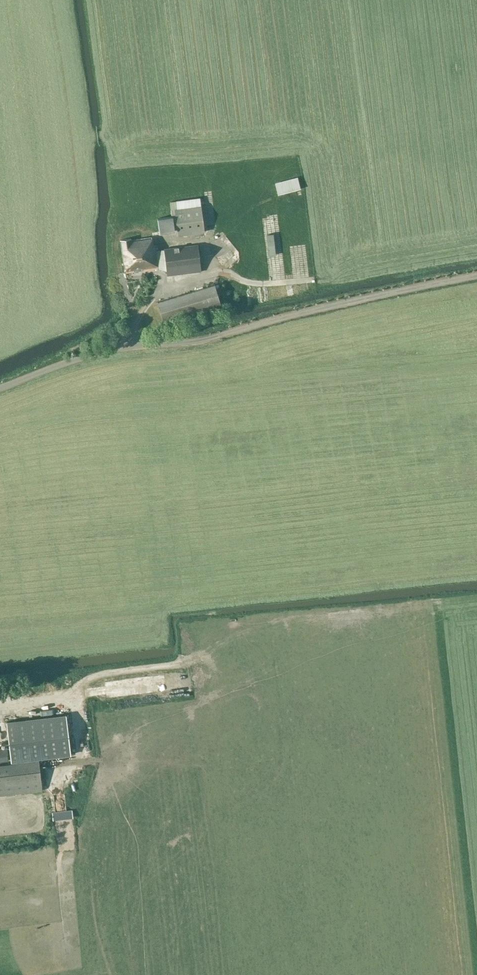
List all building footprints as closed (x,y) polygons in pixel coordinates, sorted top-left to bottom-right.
[(278,195),(301,189),(298,178),(275,183),(278,195)] [(176,201),(170,201),(172,216),(174,229),(177,229),(178,235),(204,232),(200,198),(176,200),(176,201)] [(166,209),(157,209),(157,218),(166,219),(166,209)] [(156,223),(157,238),(171,237),(171,222),(156,223)] [(158,245),(155,245),(153,245),(151,237),(131,239),(131,238),(120,240),(125,273),(158,268),(166,271),(167,276),(201,272),(198,244),(163,248),(163,249),(158,250),(158,245)] [(164,326),(222,307),(214,284),(157,302),(164,326)] [(65,716),(7,722),(10,747),(12,760),(69,754),(65,716)] [(8,760),(7,747),(0,748),(0,761),(8,760)] [(42,790),(39,760),(0,765),(0,795),(42,790)]
